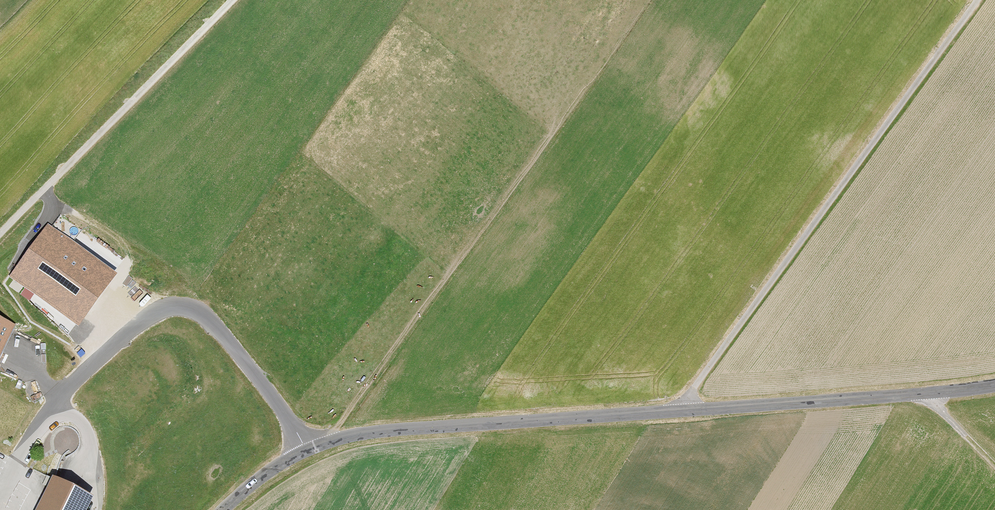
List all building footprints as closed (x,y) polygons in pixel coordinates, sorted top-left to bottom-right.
[(118,275),(47,224),(8,278),(78,329),(118,275)] [(17,325),(0,317),(0,361),(17,325)] [(35,509),(85,509),(92,496),(51,477),(35,509)]
